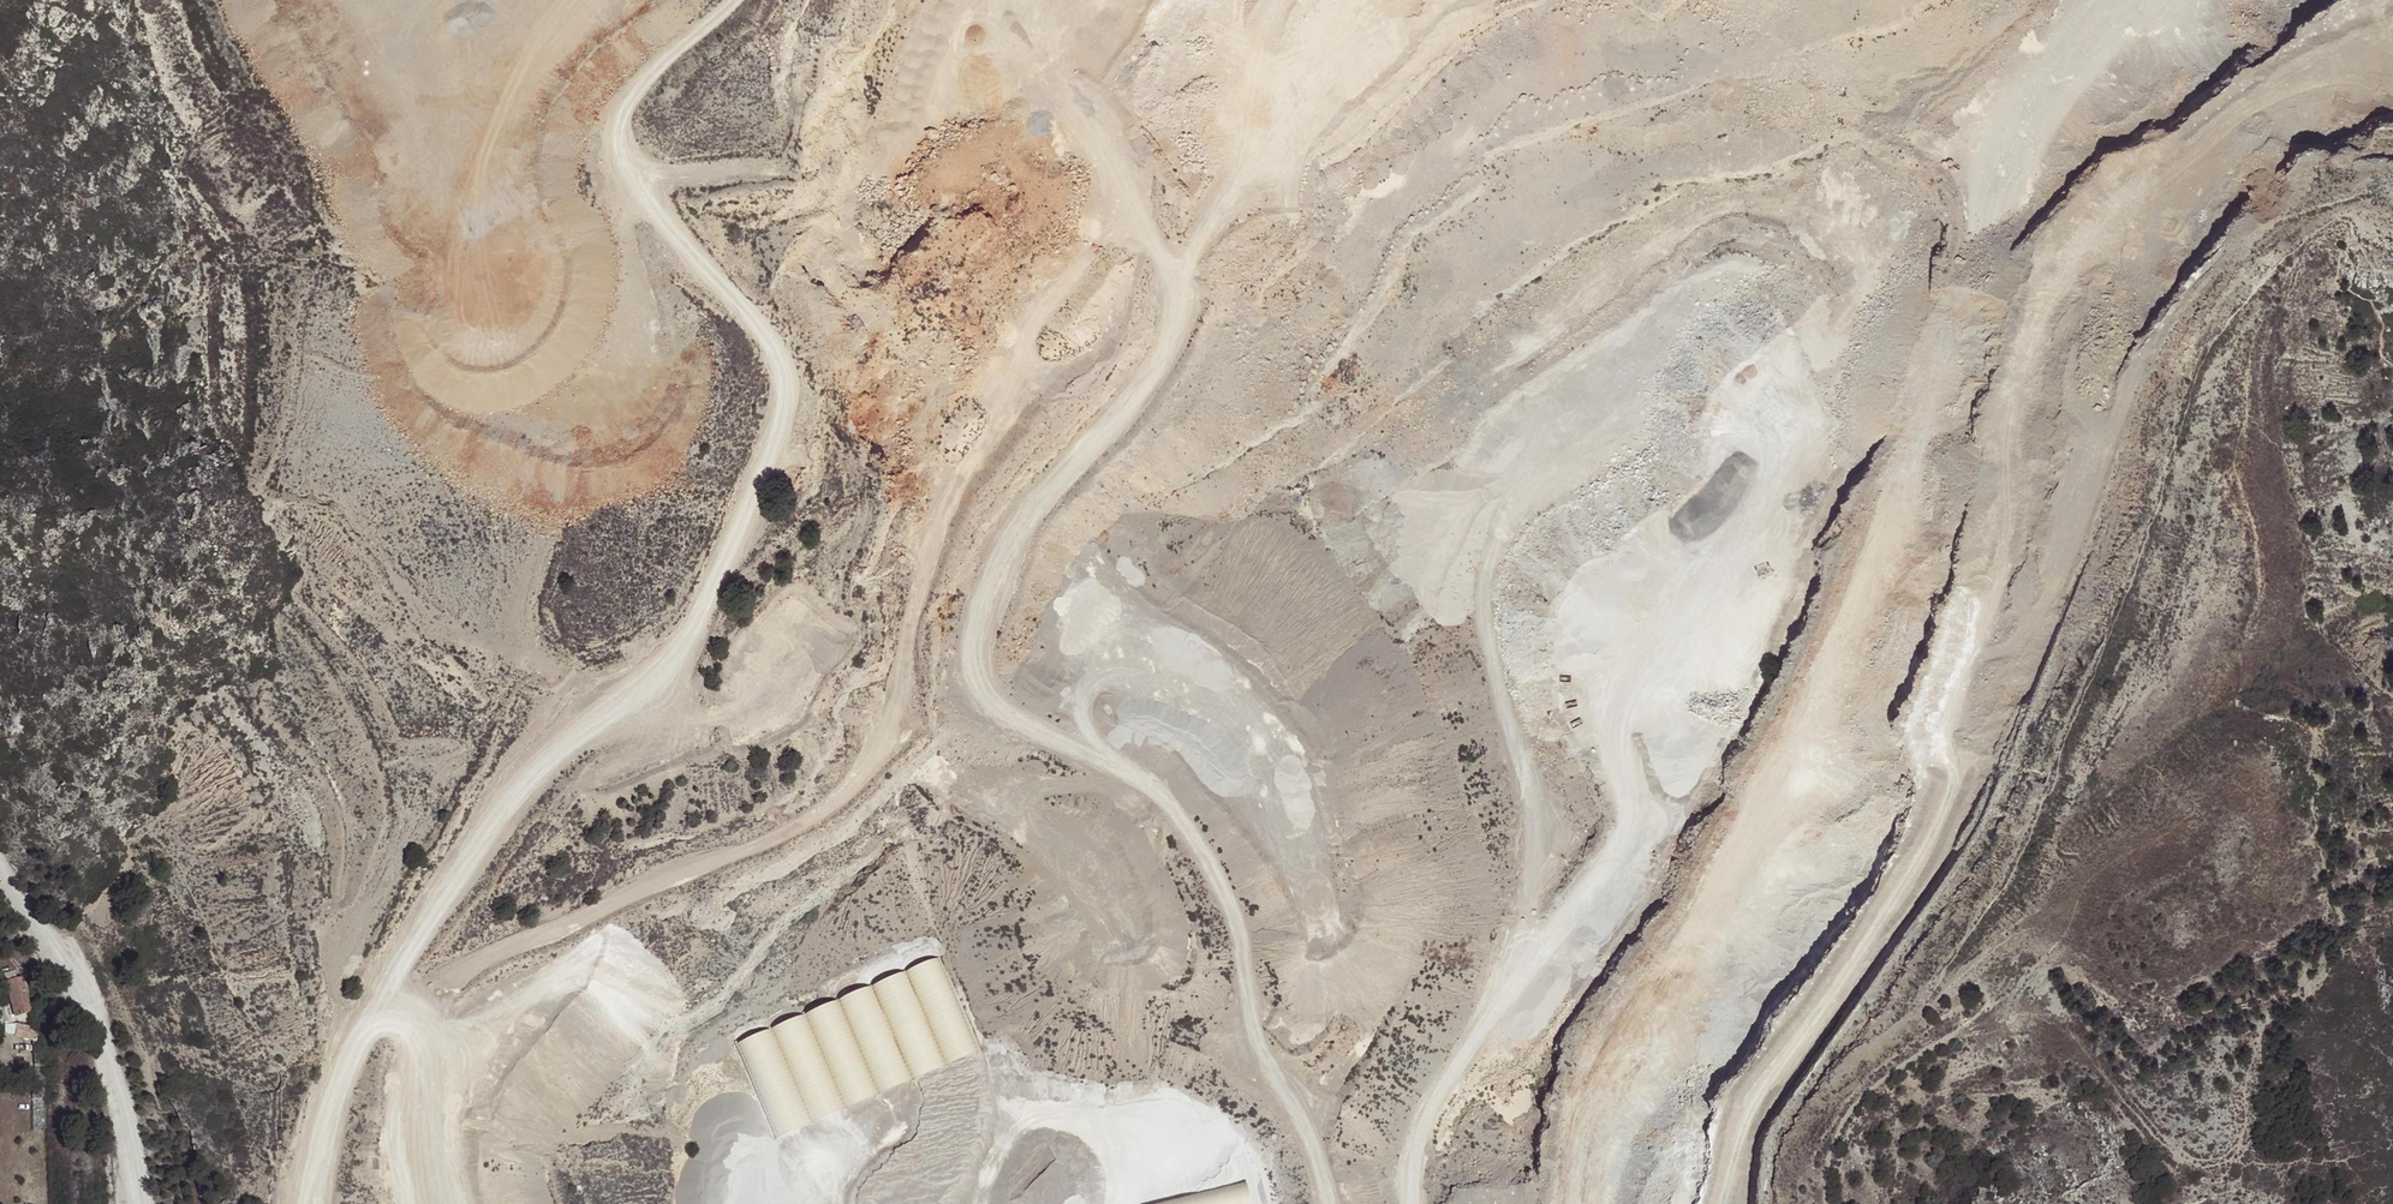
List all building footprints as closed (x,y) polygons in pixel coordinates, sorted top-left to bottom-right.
[(949,963),(741,1040),(777,1138),(985,1060),(949,963)] [(11,1021),(29,1016),(21,982),(12,982),(11,976),(0,980),(0,986),(11,1021)] [(27,1025),(26,1033),(35,1036),(36,1024),(27,1025)] [(26,1033),(14,1034),(9,1042),(27,1048),(30,1072),(23,1077),(26,1102),(42,1102),(35,1036),(26,1033)] [(1146,1203),(1251,1203),(1244,1179),(1146,1203)]
